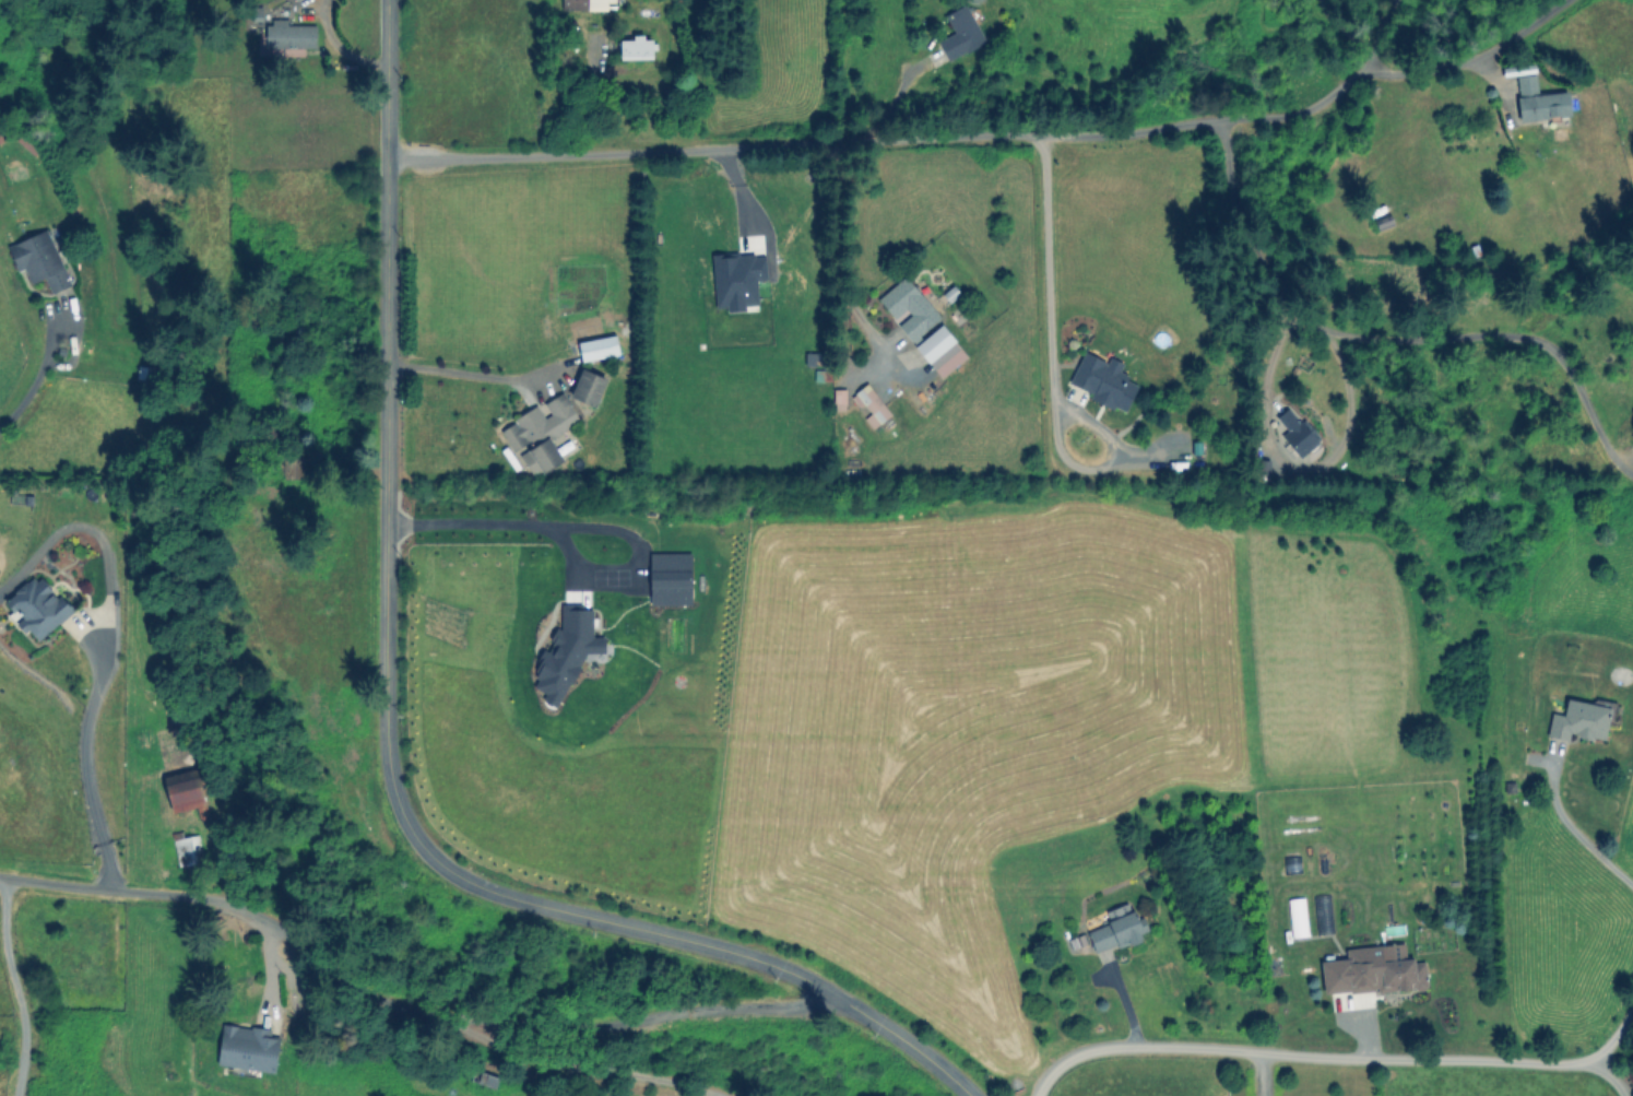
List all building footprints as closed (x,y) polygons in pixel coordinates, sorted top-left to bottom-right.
[(561,10),(607,9),(607,2),(615,2),(615,0),(561,0),(561,10)] [(937,40),(948,61),(984,41),(965,3),(944,14),(953,32),(937,40)] [(316,25),(286,24),(286,19),(267,18),(266,50),(315,51),(316,25)] [(620,59),(652,59),(651,38),(643,39),(643,34),(632,35),(632,39),(619,39),(620,59)] [(1515,76),(1519,120),(1569,116),(1567,91),(1537,94),(1535,74),(1515,76)] [(70,285),(46,229),(7,246),(17,271),(24,268),(30,283),(44,277),(50,293),(70,285)] [(877,299),(894,319),(905,310),(909,315),(898,325),(911,341),(940,317),(904,275),(877,299)] [(966,357),(942,324),(914,345),(938,378),(966,357)] [(618,356),(616,336),(577,340),(579,360),(618,356)] [(1069,384),(1091,393),(1089,398),(1124,413),(1136,385),(1125,380),(1128,375),(1119,371),(1122,362),(1109,357),(1107,361),(1082,351),(1069,384)] [(595,407),(606,378),(580,368),(569,397),(595,407)] [(854,392),(870,413),(863,418),(872,429),(891,414),(866,382),(854,392)] [(844,388),(833,389),(834,410),(845,409),(844,388)] [(550,438),(578,423),(562,392),(543,402),(549,414),(543,416),(537,406),(499,427),(513,453),(518,451),(531,477),(562,460),(550,438)] [(1289,405),(1275,416),(1287,430),(1281,435),(1299,457),(1318,441),(1289,405)] [(302,478),(303,457),(285,456),(284,465),(279,465),(278,477),(302,478)] [(37,640),(73,611),(60,594),(56,597),(38,574),(5,600),(20,619),(15,622),(24,633),(29,630),(37,640)] [(1605,741),(1612,702),(1597,699),(1596,703),(1566,698),(1563,714),(1550,712),(1546,736),(1568,739),(1569,734),(1605,741)] [(171,813),(195,808),(198,820),(207,818),(199,777),(165,783),(171,813)] [(200,859),(198,835),(173,838),(176,861),(200,859)] [(1105,910),(1109,923),(1086,930),(1093,951),(1117,944),(1118,948),(1142,940),(1139,932),(1147,929),(1141,913),(1134,916),(1129,902),(1105,910)] [(1323,996),(1426,987),(1424,959),(1406,961),(1404,943),(1344,948),(1345,958),(1320,960),(1323,996)] [(274,1072),(279,1036),(267,1035),(268,1029),(222,1023),(216,1064),(274,1072)]
